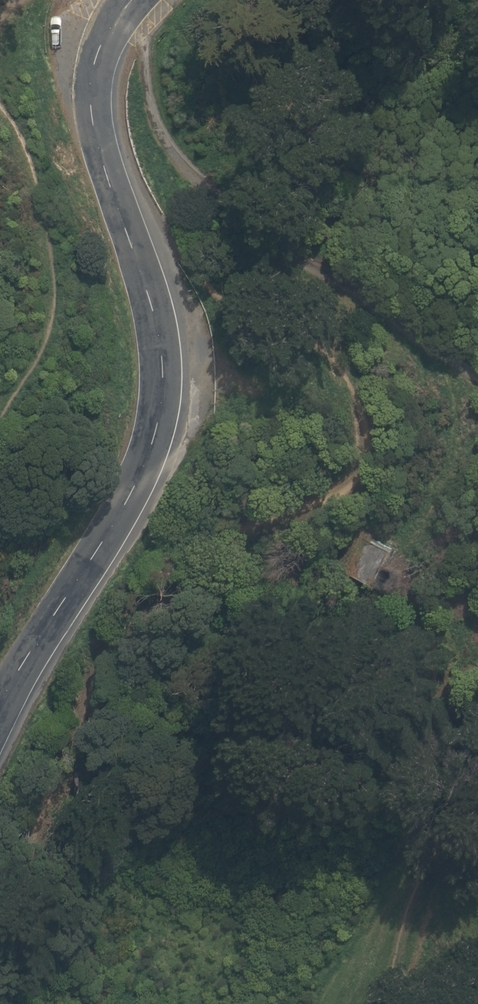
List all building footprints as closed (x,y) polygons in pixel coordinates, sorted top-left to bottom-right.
[(397,548),(367,532),(350,567),(394,588),(404,571),(390,563),(397,548)]
